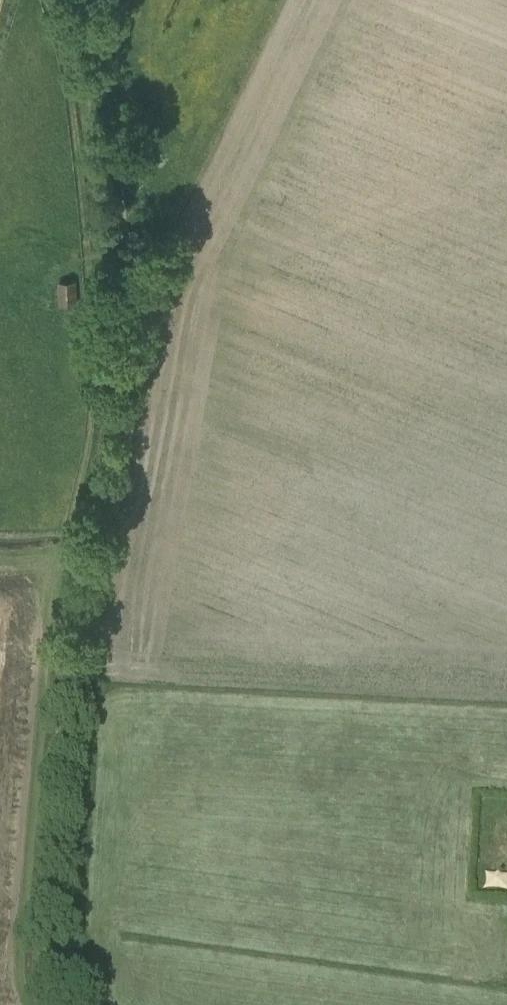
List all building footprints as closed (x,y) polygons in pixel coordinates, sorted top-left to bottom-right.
[(59,280),(61,303),(75,303),(73,279),(59,280)]
